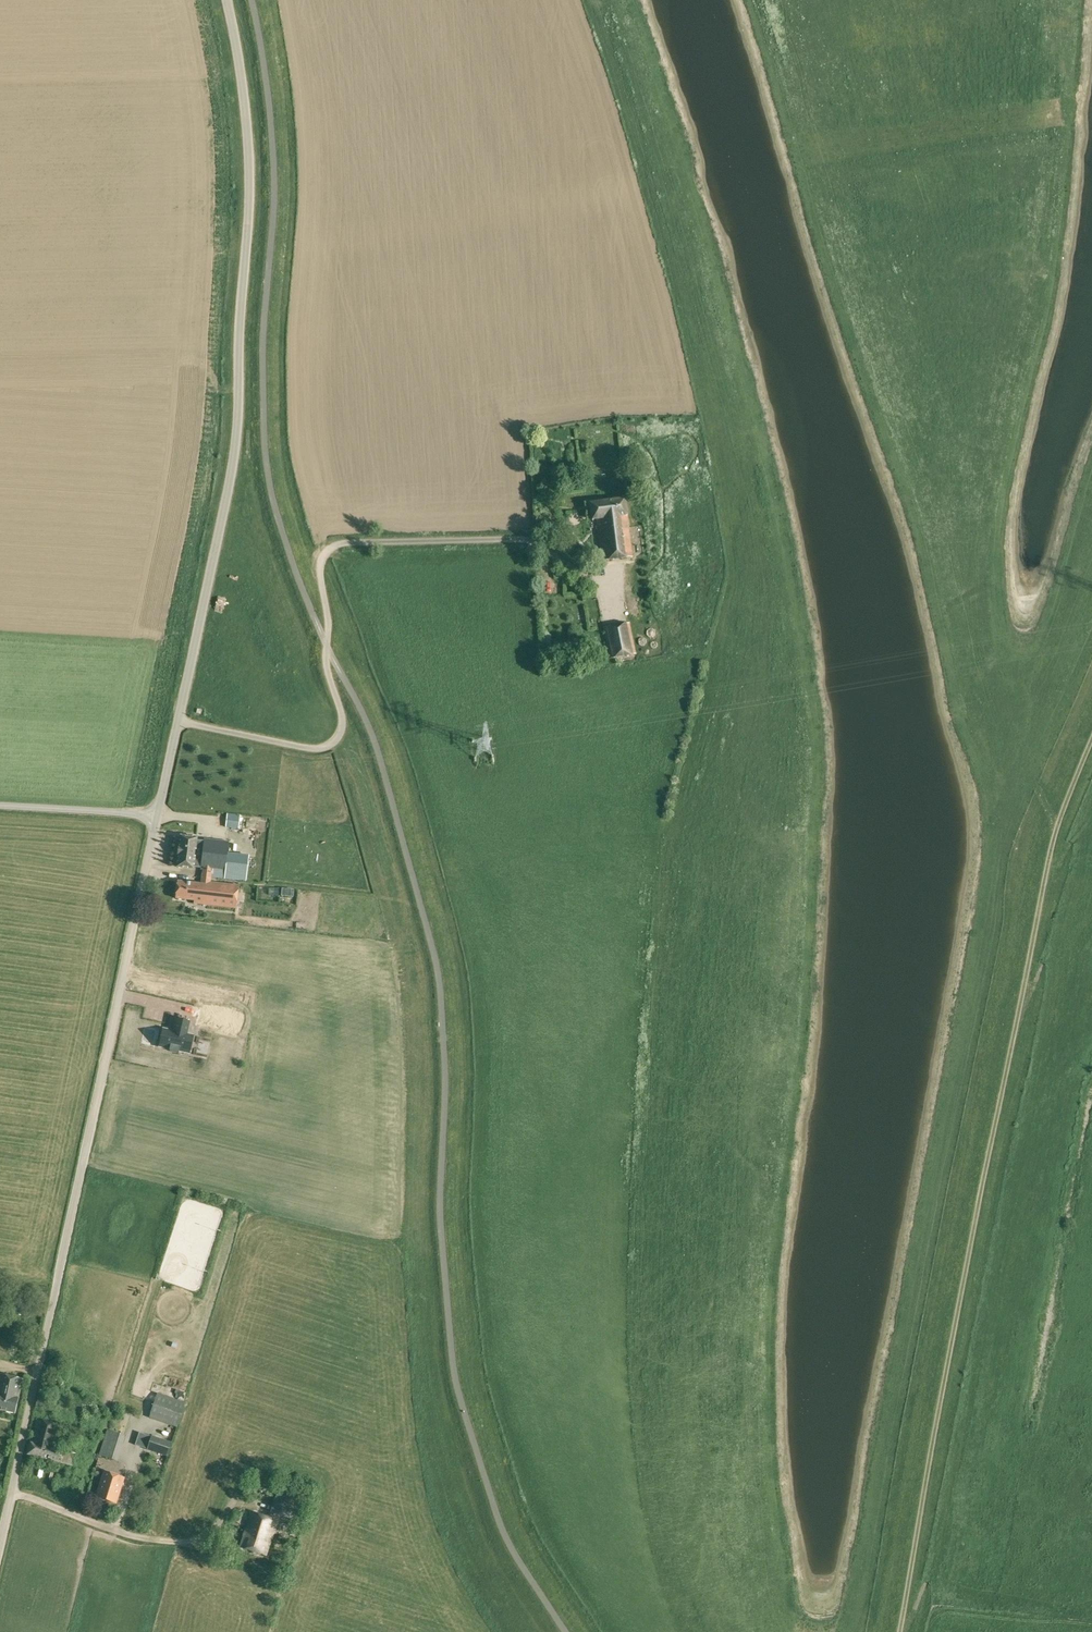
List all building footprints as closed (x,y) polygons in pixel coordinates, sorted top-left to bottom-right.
[(596,519),(602,560),(632,557),(624,499),(590,504),(592,520),(596,519)] [(603,627),(604,630),(610,658),(636,654),(630,623),(603,627)] [(201,868),(204,841),(189,839),(189,837),(173,836),(172,848),(171,848),(170,854),(171,854),(170,866),(193,868),(193,867),(201,868)] [(204,841),(201,868),(201,869),(203,870),(201,884),(177,881),(176,898),(194,900),(194,903),(236,908),(239,886),(210,882),(212,870),(225,872),(227,854),(228,846),(229,842),(204,839),(204,841)] [(247,893),(246,917),(304,922),(306,897),(247,893)] [(192,1036),(186,1035),(189,1023),(175,1020),(173,1032),(163,1030),(159,1048),(169,1050),(168,1052),(178,1054),(178,1052),(188,1054),(192,1036)] [(15,1413),(22,1379),(0,1374),(0,1410),(15,1413)] [(152,1411),(175,1419),(179,1410),(155,1402),(152,1411)] [(51,1461),(54,1448),(60,1426),(36,1420),(28,1455),(51,1461)] [(100,1456),(116,1460),(124,1435),(107,1430),(100,1456)] [(71,1443),(78,1444),(81,1434),(73,1432),(71,1443)] [(151,1436),(147,1449),(167,1456),(172,1443),(151,1436)] [(78,1446),(69,1444),(68,1449),(67,1452),(76,1454),(78,1446)] [(54,1448),(51,1461),(73,1466),(76,1454),(67,1452),(68,1449),(65,1449),(64,1451),(54,1448)] [(96,1497),(116,1503),(124,1478),(104,1471),(96,1497)] [(270,1512),(296,1521),(305,1495),(279,1486),(270,1512)] [(246,1530),(271,1538),(277,1522),(252,1513),(246,1530)] [(271,1538),(246,1530),(240,1546),(266,1555),(271,1538)]
